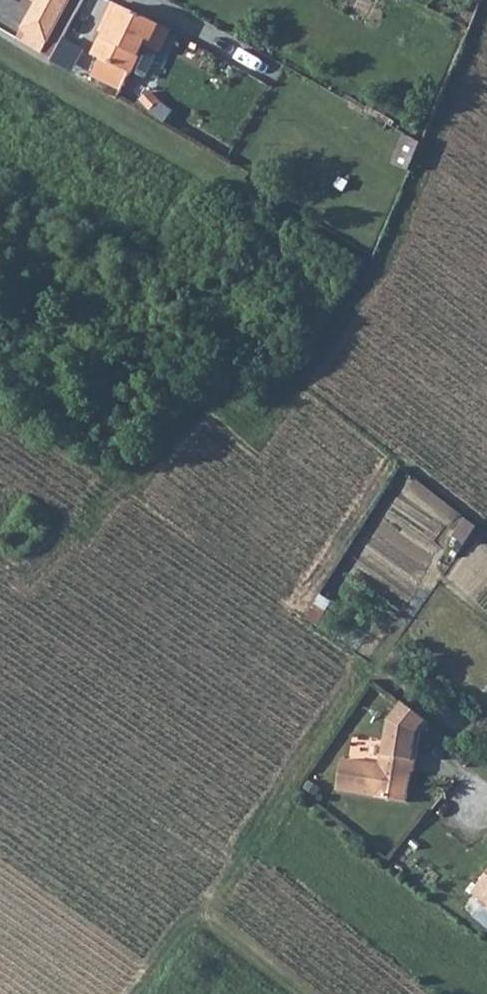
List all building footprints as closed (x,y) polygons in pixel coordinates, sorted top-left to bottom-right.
[(18,38),(42,53),(71,0),(39,0),(18,38)] [(92,76),(122,91),(144,45),(160,52),(170,29),(115,3),(107,19),(114,22),(108,34),(105,32),(94,55),(100,58),(92,76)] [(336,794),(373,802),(405,807),(413,765),(416,766),(421,739),(430,727),(405,707),(390,726),(384,761),(382,761),(380,770),(342,763),(336,794)] [(473,897),(486,908),(486,880),(473,897)]
